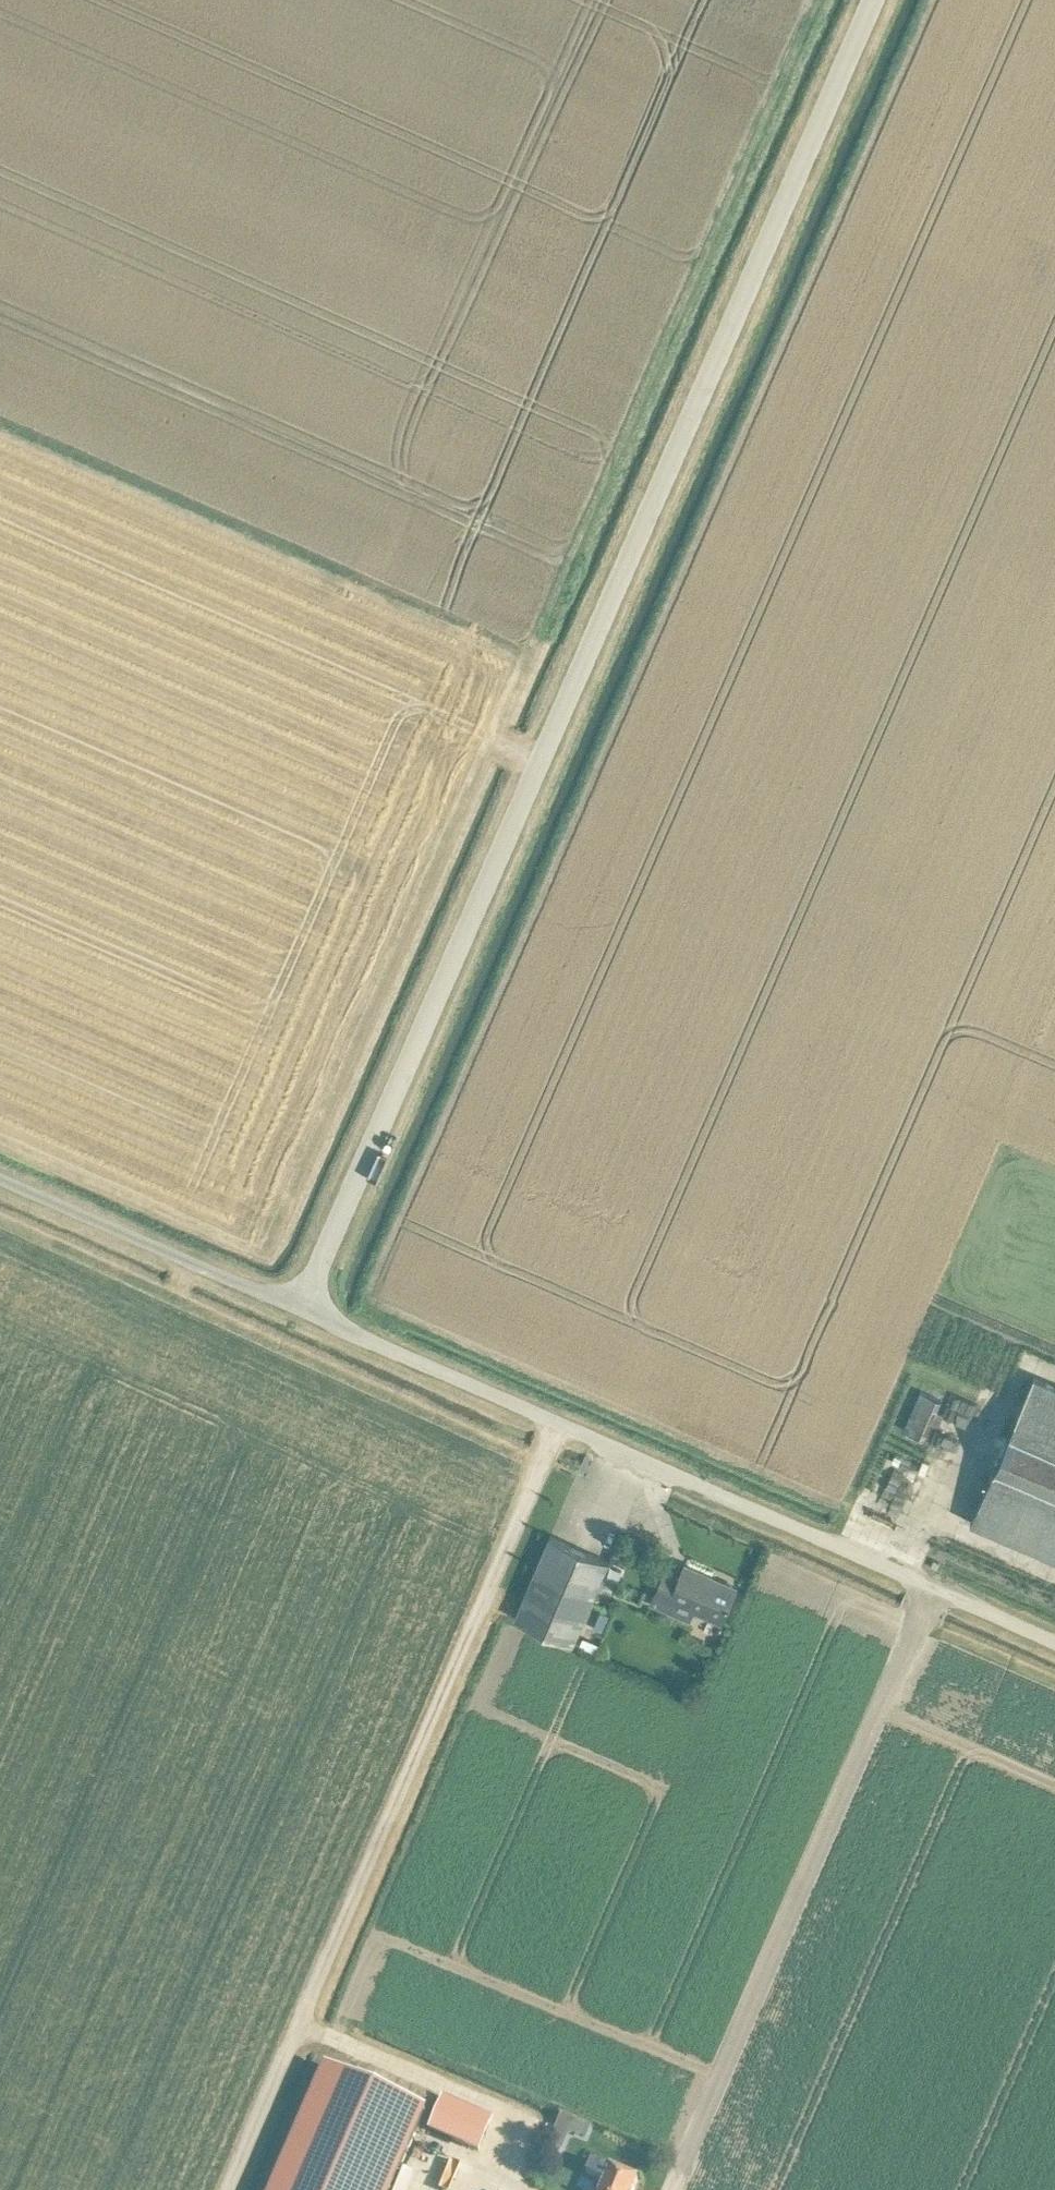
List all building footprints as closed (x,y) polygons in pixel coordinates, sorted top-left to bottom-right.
[(1035,1376),(989,1480),(981,1477),(969,1504),(977,1507),(971,1522),(1054,1558),(1054,1384),(1035,1376)] [(941,1400),(921,1390),(903,1429),(924,1438),(941,1400)] [(575,1643),(600,1581),(609,1561),(551,1536),(542,1556),(516,1618),(575,1643)] [(695,1611),(699,1612),(722,1622),(736,1588),(685,1566),(679,1578),(665,1572),(652,1603),(690,1620),(695,1611)] [(599,1610),(592,1627),(601,1630),(608,1614),(599,1610)] [(583,1641),(575,1659),(593,1667),(600,1649),(583,1641)] [(427,2111),(325,2066),(271,2189),(392,2189),(427,2111)] [(479,2154),(494,2119),(443,2097),(428,2132),(479,2154)] [(618,2173),(611,2170),(592,2162),(587,2175),(605,2183),(602,2189),(635,2189),(638,2181),(618,2173)]
